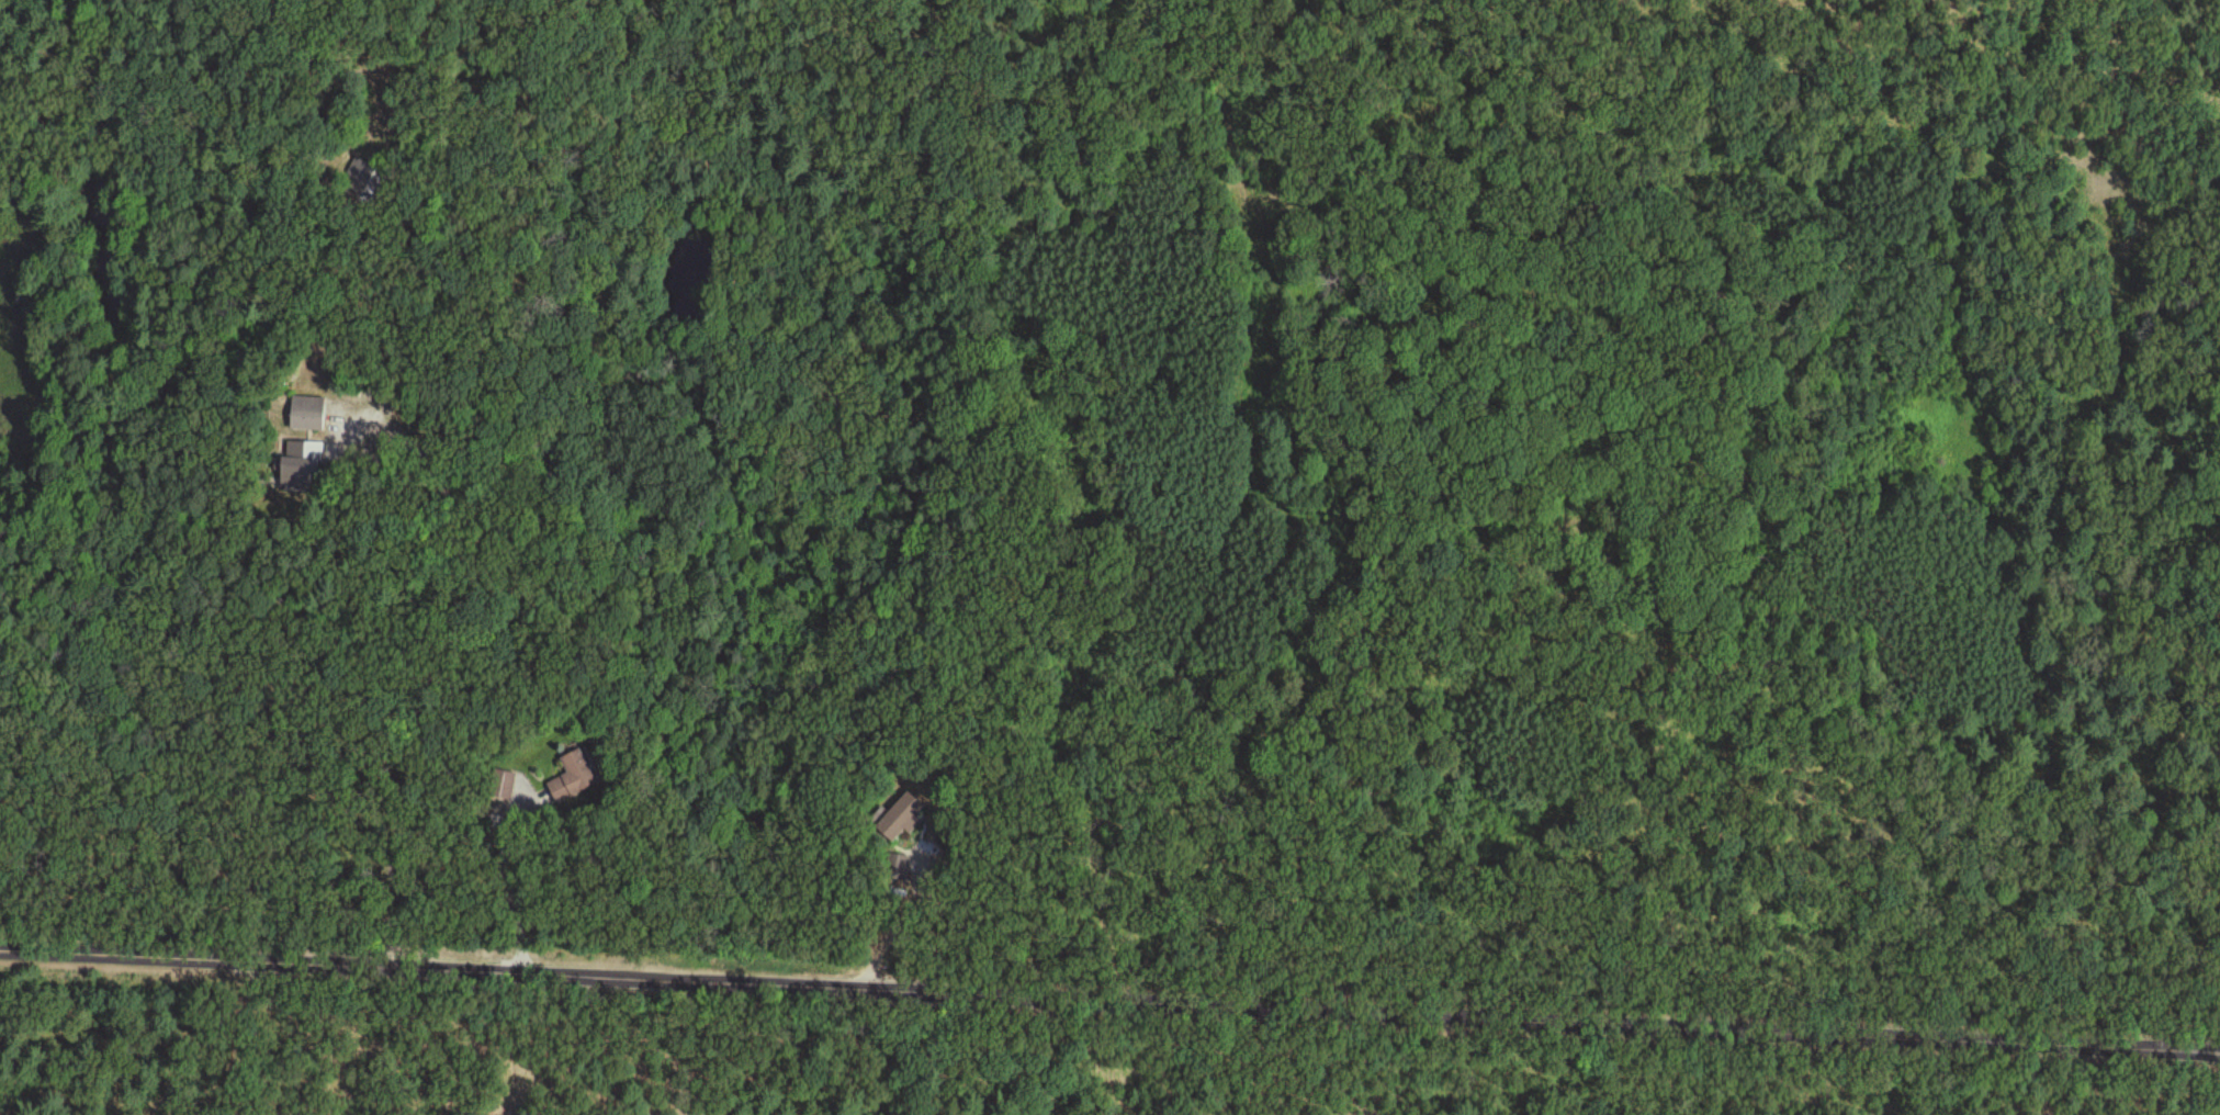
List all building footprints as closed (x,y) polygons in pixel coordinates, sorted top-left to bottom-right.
[(388,175),(360,161),(345,191),(365,201),(370,192),(378,195),(388,175)] [(324,399),(291,399),(291,432),(324,432),(324,399)] [(562,759),(568,775),(547,783),(556,805),(598,789),(583,750),(562,759)] [(515,773),(495,772),(494,794),(513,796),(515,773)] [(879,837),(901,836),(900,828),(917,827),(916,801),(895,802),(895,816),(878,817),(879,837)]
